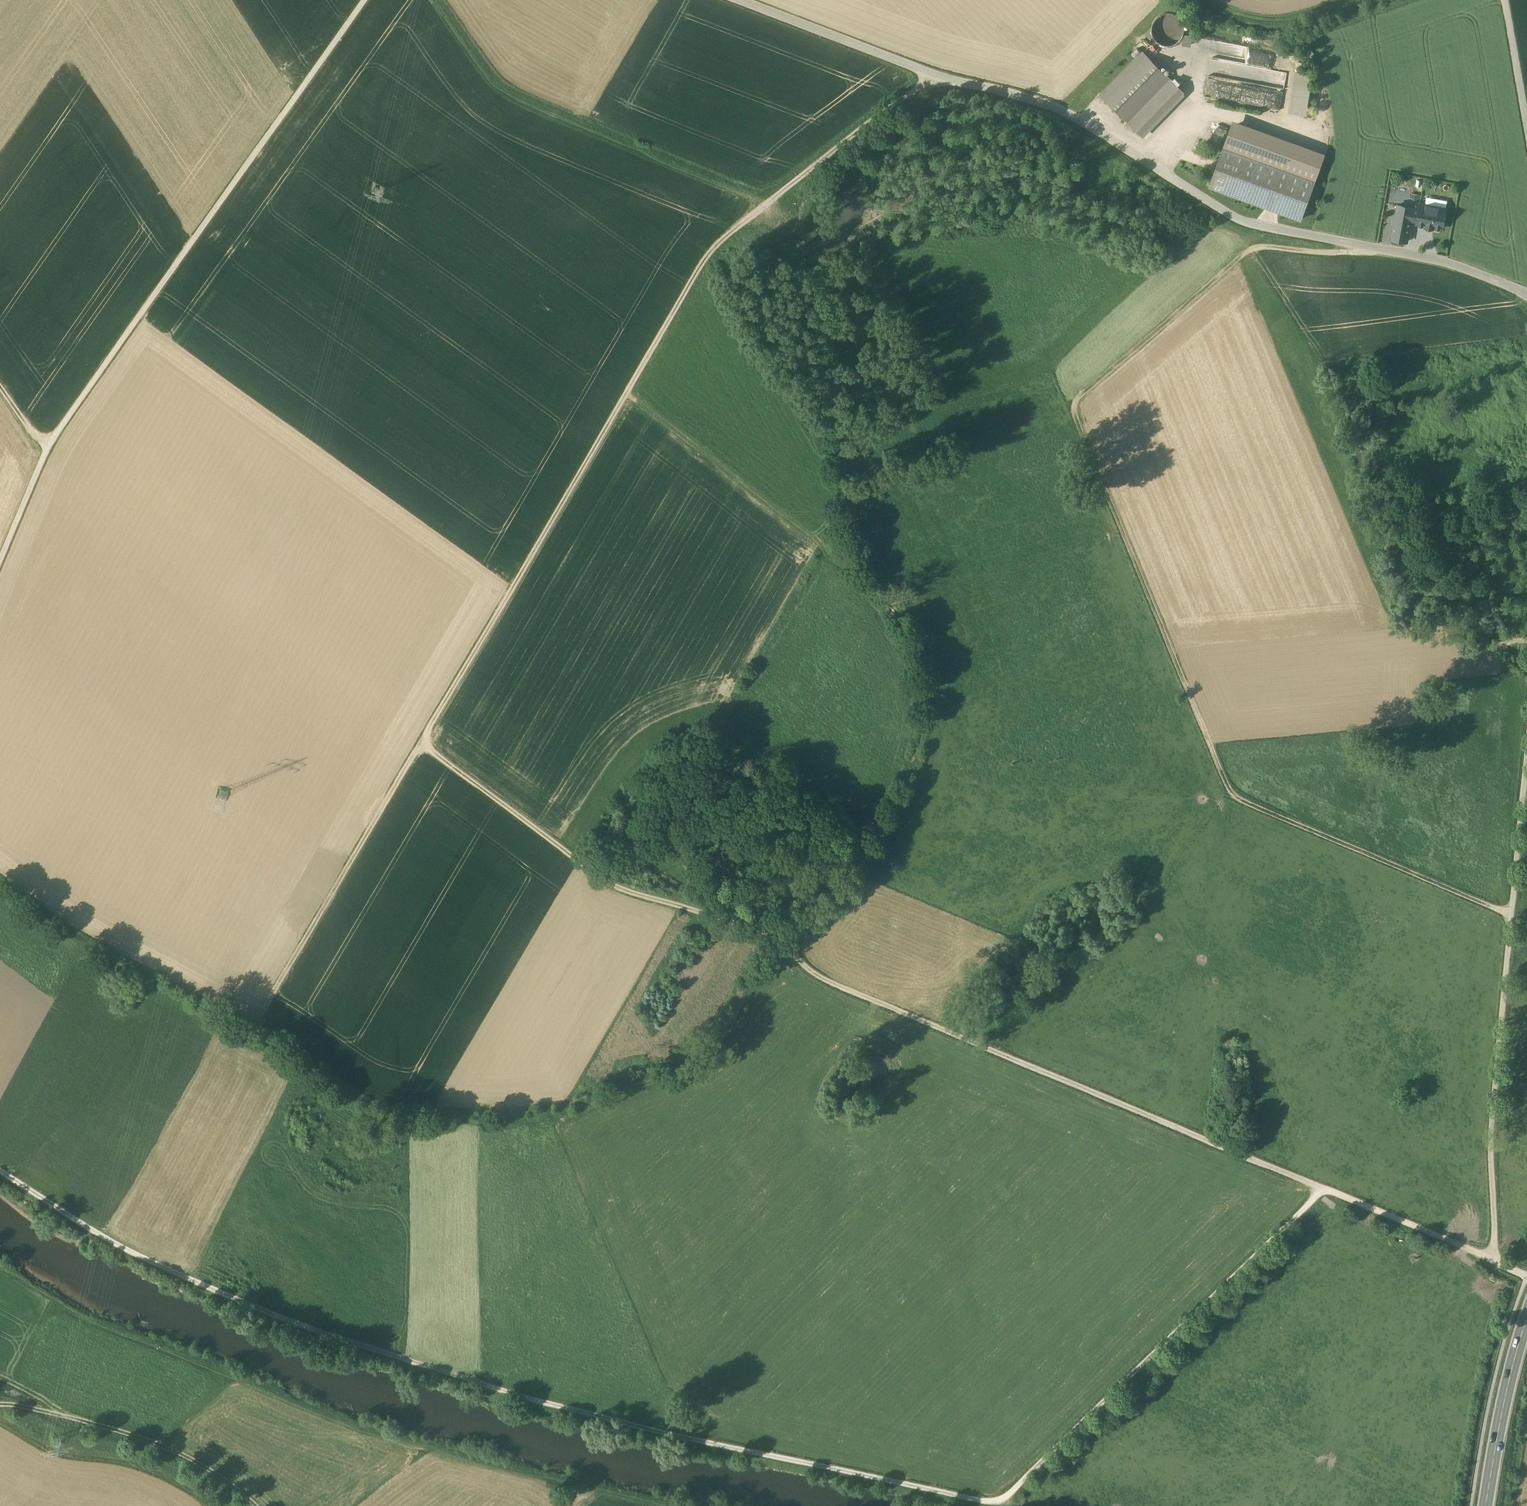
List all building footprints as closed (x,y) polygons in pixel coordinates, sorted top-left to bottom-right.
[(1184,35),(1185,29),(1184,23),(1180,17),(1175,14),(1168,13),(1162,14),(1157,18),(1153,23),(1152,29),(1153,36),(1157,41),(1162,44),(1169,46),(1175,44),(1180,41),(1184,35)] [(1171,79),(1143,51),(1101,94),(1129,121),(1171,79)] [(1280,108),(1287,70),(1213,57),(1212,63),(1223,65),(1223,69),(1229,70),(1229,68),(1234,69),(1234,66),(1242,68),(1241,74),(1247,75),(1245,84),(1272,89),(1269,106),(1280,108)] [(1307,113),(1313,72),(1296,70),(1290,111),(1307,113)] [(1171,79),(1129,121),(1142,134),(1184,91),(1171,79)] [(1324,155),(1234,122),(1210,185),(1301,218),(1324,155)] [(1225,134),(1228,125),(1218,122),(1215,130),(1225,134)] [(1446,209),(1420,204),(1419,210),(1417,222),(1416,224),(1442,229),(1446,209)] [(1398,205),(1392,238),(1407,241),(1411,221),(1414,209),(1414,208),(1398,205)] [(310,872),(305,878),(315,886),(319,880),(310,872)]
